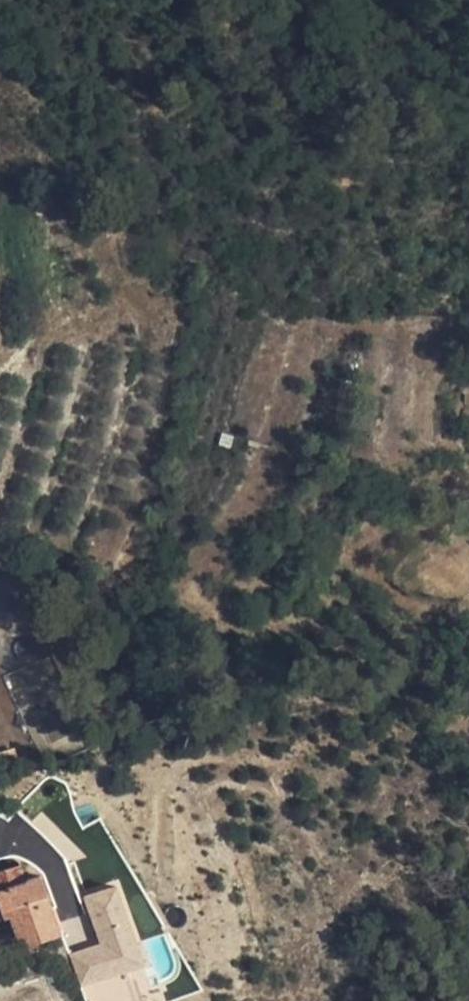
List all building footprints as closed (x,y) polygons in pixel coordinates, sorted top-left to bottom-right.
[(234,438),(222,435),(219,446),(231,449),(234,438)] [(0,871),(0,921),(10,949),(60,932),(41,876),(25,881),(20,864),(0,871)] [(72,956),(82,986),(144,964),(117,887),(85,898),(101,946),(72,956)]
